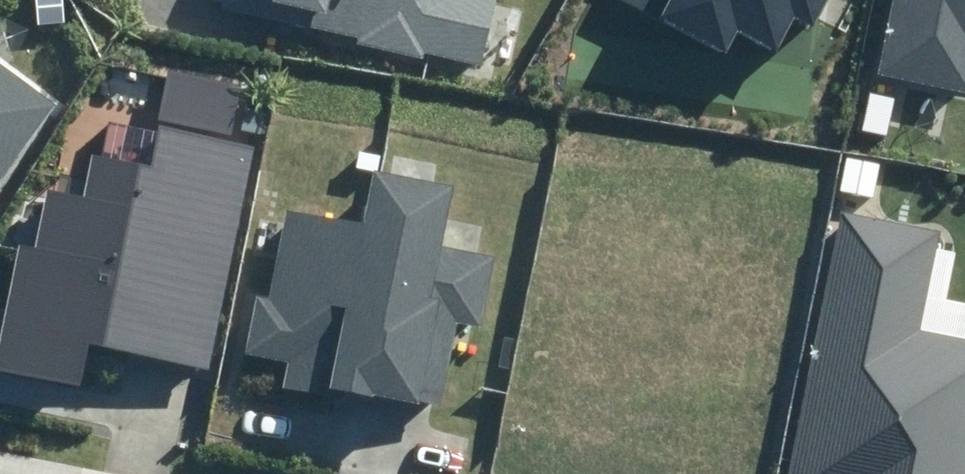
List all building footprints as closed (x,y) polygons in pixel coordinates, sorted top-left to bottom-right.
[(422,59),(424,51),(485,65),(500,0),(224,0),(223,5),(359,36),(357,45),(422,59)] [(726,52),(738,29),(777,49),(794,17),(816,29),(831,0),(624,0),(726,52)] [(877,74),(964,91),(964,0),(892,0),(877,74)] [(57,104),(0,63),(0,183),(57,104)] [(82,385),(89,347),(210,369),(251,144),(158,128),(152,164),(94,154),(86,195),(44,188),(34,246),(18,243),(0,341),(0,371),(82,385)] [(289,360),(284,388),(372,404),(374,395),(443,408),(459,321),(484,326),(496,259),(441,249),(452,185),(374,171),(364,224),(288,210),(271,301),(251,297),(241,352),(289,360)] [(922,332),(942,229),(843,209),(791,473),(964,473),(964,340),(922,332)]
